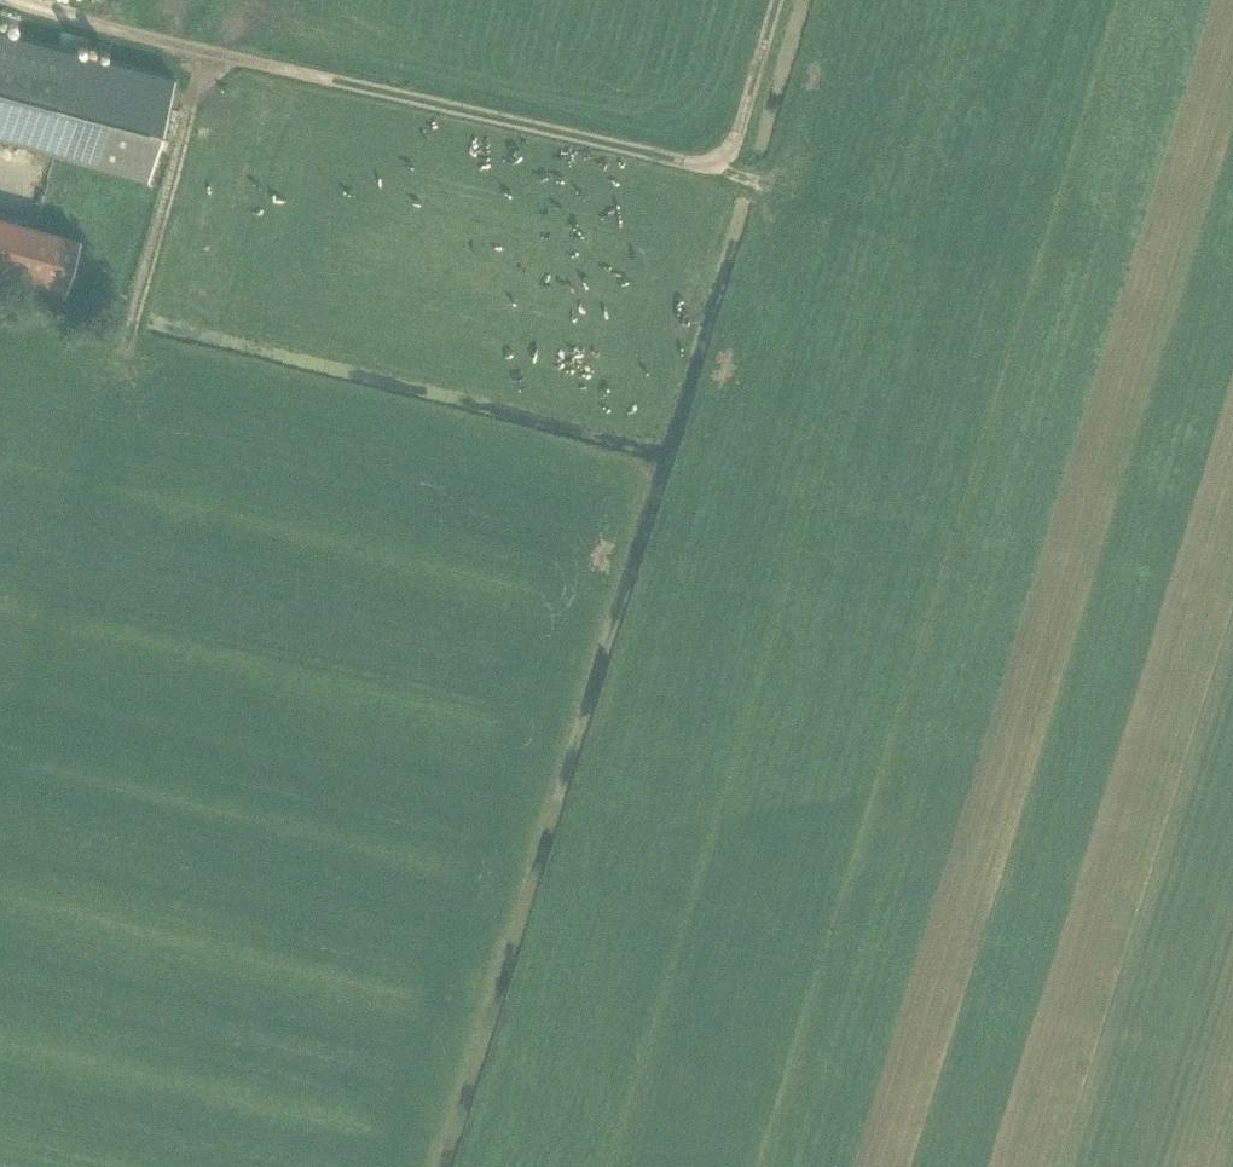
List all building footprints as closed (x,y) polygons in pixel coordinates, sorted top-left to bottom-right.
[(0,31),(0,138),(44,149),(145,177),(173,76),(70,50),(0,31)] [(0,213),(0,275),(16,279),(31,222),(0,213)]
